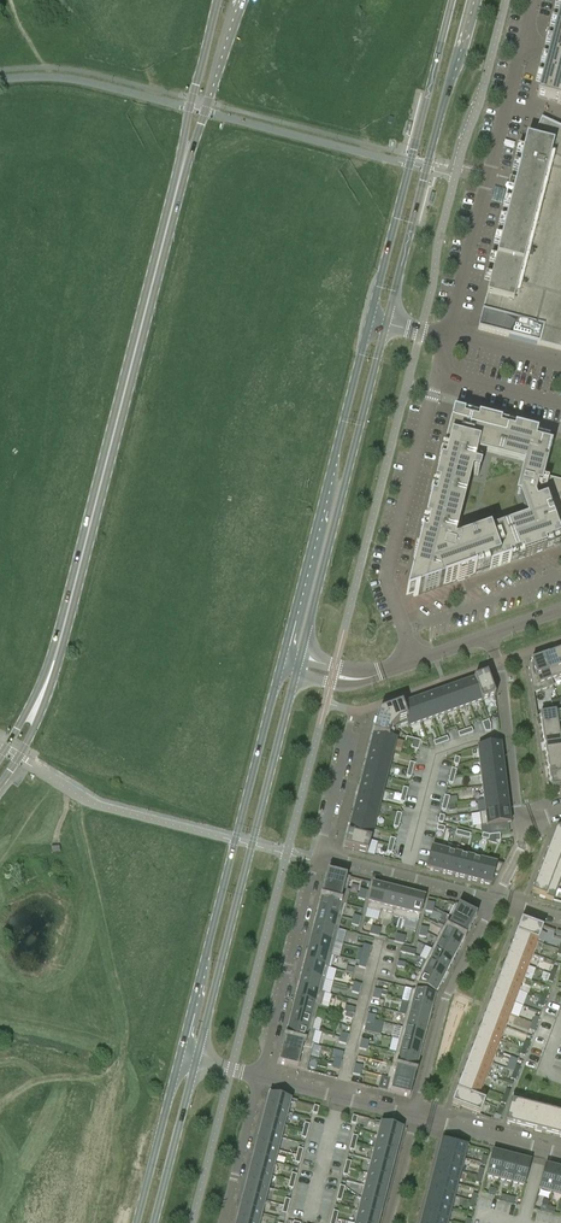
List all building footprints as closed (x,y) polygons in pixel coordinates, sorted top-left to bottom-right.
[(537,96),(560,105),(560,2),(551,43),(547,57),(537,96)] [(502,236),(500,241),(478,330),(560,351),(560,128),(541,119),(519,167),(502,236)] [(541,446),(535,444),(537,436),(453,415),(409,585),(414,597),(456,582),(460,581),(464,579),(536,554),(539,552),(543,551),(546,550),(544,547),(560,541),(560,537),(560,482),(544,477),(551,449),(552,449),(541,446)] [(543,439),(541,446),(552,449),(554,441),(542,438),(542,439),(543,439)] [(367,585),(383,587),(385,571),(369,569),(367,585)] [(543,658),(551,681),(552,681),(560,678),(560,670),(555,654),(543,658)] [(543,658),(530,663),(529,663),(529,664),(528,665),(533,693),(554,686),(552,681),(551,681),(543,658)] [(492,673),(475,679),(483,702),(495,697),(491,686),(494,686),(492,673)] [(475,679),(462,684),(470,706),(483,702),(475,679)] [(462,684),(450,688),(458,711),(470,706),(462,684)] [(450,688),(438,693),(446,715),(458,711),(450,688)] [(438,693),(425,697),(433,719),(446,715),(438,693)] [(425,697),(413,701),(421,724),(433,719),(425,697)] [(558,699),(551,702),(553,708),(560,705),(558,699)] [(413,701),(401,706),(406,721),(409,728),(421,724),(413,701)] [(401,706),(379,713),(395,728),(399,723),(406,721),(401,706)] [(379,713),(374,734),(389,738),(390,732),(395,728),(379,713)] [(551,714),(539,716),(541,729),(560,725),(560,713),(551,714)] [(541,729),(543,741),(560,738),(560,725),(541,729)] [(374,734),(370,747),(393,753),(397,740),(389,738),(374,734)] [(545,753),(560,751),(560,738),(543,741),(545,753)] [(501,745),(477,748),(479,761),(502,758),(501,745)] [(370,747),(367,760),(390,765),(393,753),(370,747)] [(545,753),(547,766),(560,763),(560,751),(545,753)] [(502,758),(479,761),(481,774),(504,771),(502,758)] [(367,760),(364,772),(387,778),(390,765),(367,760)] [(547,766),(549,778),(560,776),(560,763),(547,766)] [(504,771),(481,774),(482,787),(506,784),(504,771)] [(364,772),(361,785),(384,791),(387,778),(364,772)] [(560,794),(560,776),(549,778),(552,794),(552,795),(553,795),(553,796),(554,796),(555,796),(560,794)] [(506,784),(482,787),(484,800),(507,797),(506,784)] [(361,785),(357,798),(380,803),(384,791),(361,785)] [(507,797),(484,800),(485,812),(485,813),(509,810),(507,797)] [(357,798),(354,810),(377,816),(380,803),(357,798)] [(354,810),(351,823),(374,829),(377,816),(354,810)] [(485,812),(479,813),(479,814),(481,826),(481,827),(488,826),(508,824),(510,823),(509,810),(485,813),(485,812)] [(351,823),(348,836),(371,841),(374,829),(351,823)] [(554,835),(550,844),(560,849),(560,829),(556,831),(555,831),(555,832),(554,835)] [(348,836),(344,848),(368,854),(371,841),(348,836)] [(550,844),(546,857),(560,863),(560,849),(550,844)] [(427,869),(427,871),(439,874),(445,851),(433,848),(432,848),(427,869)] [(445,851),(439,874),(452,877),(458,854),(446,851),(445,851)] [(458,854),(452,877),(465,881),(471,858),(458,854)] [(546,857),(541,869),(560,877),(560,863),(546,857)] [(471,858),(465,881),(478,884),(484,861),(471,858)] [(484,861),(478,884),(491,887),(494,876),(498,877),(503,866),(484,861)] [(541,869),(536,881),(557,889),(560,880),(560,877),(541,869)] [(327,872),(324,885),(347,891),(350,878),(327,872)] [(557,889),(536,881),(532,893),(553,902),(557,889)] [(373,884),(367,910),(380,913),(381,910),(380,910),(386,887),(373,884)] [(320,899),(321,900),(321,899),(344,905),(346,906),(350,891),(347,891),(324,885),(321,896),(320,896),(320,899)] [(381,910),(393,913),(399,890),(386,887),(380,910),(381,910)] [(392,916),(405,920),(412,894),(399,890),(393,913),(392,916)] [(425,897),(412,894),(405,920),(418,923),(425,897)] [(341,917),(344,905),(321,899),(321,900),(318,911),(341,917)] [(471,926),(477,915),(455,904),(450,916),(471,926)] [(341,917),(318,911),(315,924),(338,930),(341,917)] [(450,916),(444,927),(465,938),(465,937),(471,926),(450,916)] [(538,942),(542,930),(521,922),(520,922),(518,928),(519,929),(517,934),(538,942)] [(335,943),(338,930),(315,924),(312,937),(335,943)] [(443,927),(438,938),(459,949),(464,939),(465,940),(466,938),(465,937),(465,938),(444,927),(444,928),(443,927)] [(517,934),(515,934),(513,940),(514,941),(512,946),(533,954),(538,942),(517,934)] [(312,937),(308,949),(331,955),(335,943),(312,937)] [(438,938),(432,949),(453,960),(459,949),(438,938)] [(512,946),(512,947),(511,947),(508,952),(510,953),(507,958),(528,966),(533,954),(512,946)] [(328,968),(331,955),(308,949),(305,962),(328,968)] [(453,960),(432,949),(426,960),(447,971),(453,960)] [(507,958),(507,959),(506,959),(504,965),(505,965),(503,971),(524,979),(528,966),(507,958)] [(426,960),(420,972),(442,982),(447,971),(426,960)] [(302,974),(325,980),(328,968),(305,962),(302,974)] [(503,971),(501,971),(499,977),(500,977),(498,983),(519,991),(524,979),(503,971)] [(442,982),(420,972),(415,983),(436,994),(442,982)] [(302,974),(299,987),(322,993),(325,980),(302,974)] [(496,990),(494,995),(515,1003),(523,1006),(527,995),(519,991),(498,983),(497,983),(495,989),(496,990)] [(299,987),(295,1000),(318,1006),(321,1007),(325,993),(322,993),(299,987)] [(409,1002),(432,1008),(435,996),(412,990),(409,1002)] [(491,1002),(489,1007),(510,1015),(518,1018),(523,1006),(514,1003),(515,1003),(494,995),(492,995),(490,1001),(491,1002)] [(315,1018),(318,1006),(295,1000),(292,1012),(315,1018)] [(405,1015),(428,1021),(432,1008),(409,1002),(405,1015)] [(345,1006),(343,1012),(347,1013),(354,1015),(355,1010),(355,1009),(345,1006)] [(489,1007),(489,1008),(488,1007),(485,1013),(487,1014),(484,1019),(505,1027),(510,1015),(489,1007)] [(312,1030),(315,1018),(292,1012),(289,1025),(312,1031),(312,1030)] [(402,1028),(425,1034),(428,1021),(405,1015),(402,1028)] [(484,1019),(484,1020),(483,1020),(481,1026),(482,1026),(480,1031),(501,1039),(505,1027),(484,1019)] [(312,1031),(289,1025),(286,1037),(312,1044),(315,1031),(312,1030),(312,1031)] [(399,1041),(422,1047),(425,1034),(402,1028),(399,1041)] [(475,1044),(496,1052),(501,1039),(480,1031),(480,1032),(478,1032),(476,1038),(477,1038),(475,1044)] [(286,1037),(284,1037),(284,1039),(284,1040),(281,1051),(310,1058),(314,1044),(312,1044),(286,1037)] [(422,1047),(399,1041),(396,1053),(419,1059),(422,1047)] [(471,1056),(491,1064),(496,1052),(475,1044),(474,1044),(472,1050),(473,1050),(471,1056)] [(320,1058),(322,1047),(316,1045),(313,1056),(320,1058)] [(310,1058),(281,1051),(278,1064),(307,1071),(310,1058)] [(415,1072),(416,1071),(419,1059),(396,1053),(393,1065),(392,1066),(415,1072)] [(487,1076),(491,1064),(471,1056),(470,1056),(469,1056),(467,1062),(468,1063),(466,1068),(487,1076)] [(390,1079),(413,1085),(416,1074),(417,1072),(416,1071),(415,1072),(392,1066),(393,1065),(391,1065),(387,1079),(390,1079)] [(466,1068),(465,1068),(462,1074),(463,1075),(461,1080),(482,1088),(487,1076),(466,1068)] [(390,1079),(387,1092),(410,1098),(413,1085),(390,1079)] [(461,1080),(461,1081),(460,1080),(458,1086),(459,1087),(457,1092),(477,1100),(478,1100),(482,1088),(461,1080)] [(480,1116),(485,1103),(478,1100),(477,1100),(457,1092),(457,1093),(455,1093),(455,1097),(452,1105),(480,1116)] [(269,1094),(266,1107),(288,1113),(291,1100),(269,1094)] [(511,1102),(505,1124),(560,1138),(560,1115),(511,1102)] [(288,1113),(266,1107),(263,1120),(285,1125),(288,1113)] [(282,1138),(285,1125),(263,1120),(259,1132),(282,1138)] [(381,1123),(377,1136),(400,1141),(403,1129),(381,1123)] [(259,1132),(256,1145),(278,1151),(282,1138),(259,1132)] [(377,1136),(374,1148),(396,1154),(400,1141),(377,1136)] [(466,1146),(443,1140),(440,1152),(463,1158),(466,1146)] [(275,1163),(278,1151),(256,1145),(253,1158),(275,1163)] [(396,1154),(374,1148),(371,1161),(393,1167),(396,1154)] [(436,1165),(460,1171),(463,1158),(440,1152),(436,1165)] [(486,1176),(499,1179),(505,1155),(492,1152),(486,1176)] [(518,1159),(505,1155),(499,1179),(512,1183),(518,1159)] [(253,1158),(250,1170),(272,1176),(275,1163),(253,1158)] [(518,1159),(512,1183),(525,1186),(531,1162),(518,1159)] [(371,1161),(368,1174),(390,1179),(393,1167),(371,1161)] [(433,1178),(457,1184),(460,1171),(436,1165),(433,1178)] [(552,1193),(558,1169),(545,1166),(539,1190),(552,1193)] [(560,1195),(560,1170),(558,1169),(552,1193),(560,1195)] [(269,1189),(272,1176),(250,1170),(246,1183),(269,1189)] [(387,1192),(390,1179),(368,1174),(364,1186),(387,1192)] [(430,1190),(453,1197),(457,1184),(433,1178),(430,1190)] [(269,1189),(246,1183),(243,1196),(265,1202),(269,1189)] [(364,1186),(361,1199),(383,1205),(387,1192),(364,1186)] [(430,1190),(427,1203),(450,1209),(453,1197),(430,1190)] [(265,1202),(243,1196),(240,1209),(262,1214),(265,1202)] [(380,1217),(383,1205),(361,1199),(358,1212),(380,1217)] [(427,1203),(423,1216),(447,1222),(450,1209),(427,1203)] [(240,1209),(237,1221),(243,1222),(260,1222),(262,1214),(240,1209)] [(355,1222),(379,1222),(380,1217),(358,1212),(355,1222)]
